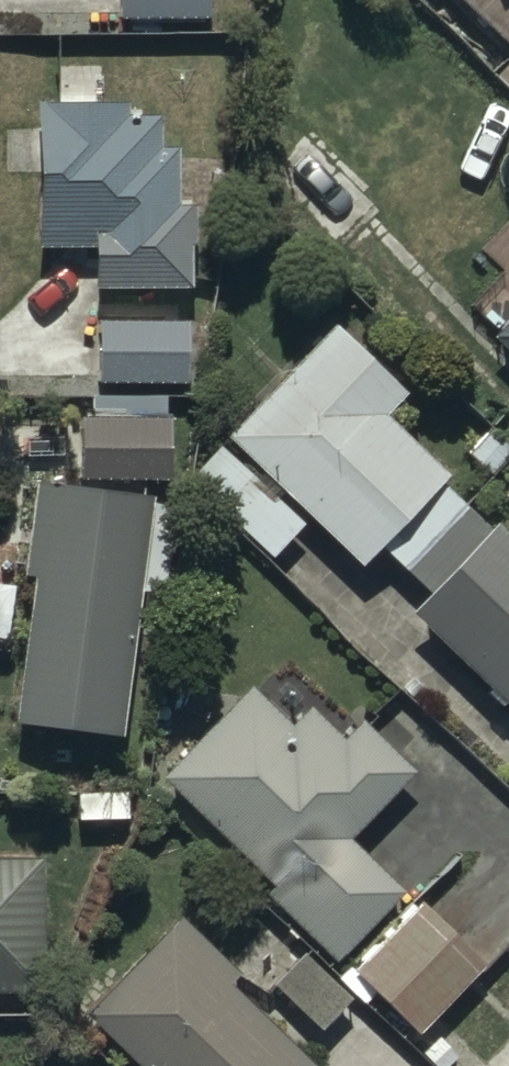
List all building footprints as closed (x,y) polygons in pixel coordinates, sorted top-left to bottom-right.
[(117,15),(205,15),(205,0),(117,0),(117,15)] [(508,46),(508,0),(459,0),(508,46)] [(34,99),(34,243),(90,243),(90,285),(187,285),(186,243),(192,243),(192,199),(171,199),(171,145),(158,145),(158,114),(120,114),(120,99),(34,99)] [(491,244),(508,262),(508,227),(491,244)] [(491,333),(508,352),(508,311),(491,333)] [(99,318),(97,380),(184,382),(185,320),(99,318)] [(217,432),(357,565),(374,547),(423,593),(406,611),(508,708),(508,533),(383,414),(401,394),(323,320),(217,432)] [(77,418),(78,478),(166,477),(166,417),(77,418)] [(213,444),(183,477),(269,556),(299,524),(213,444)] [(29,571),(10,718),(119,733),(150,498),(32,483),(20,570),(29,571)] [(245,684),(157,777),(270,884),(262,892),(333,960),(398,891),(343,838),(410,768),(357,718),(338,738),(307,709),(290,727),(245,684)] [(38,987),(35,859),(0,860),(0,988),(38,987)] [(420,899),(355,971),(416,1031),(484,962),(420,899)] [(82,1012),(139,1065),(309,1065),(227,987),(238,975),(174,915),(82,1012)] [(350,996),(301,951),(272,983),(321,1028),(350,996)]
